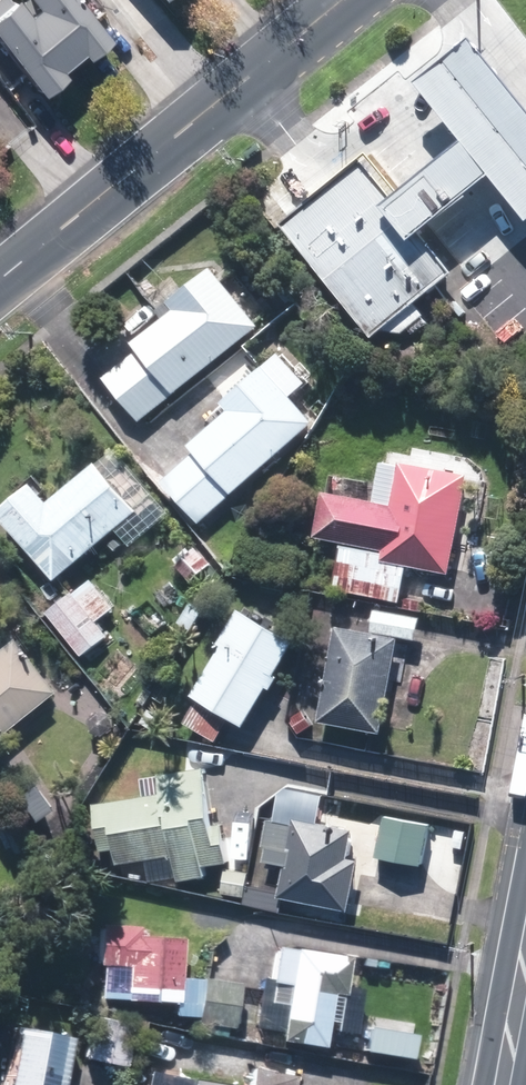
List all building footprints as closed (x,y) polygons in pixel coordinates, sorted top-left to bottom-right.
[(0,20),(0,35),(51,101),(74,83),(67,74),(90,57),(96,66),(117,50),(79,0),(36,0),(44,11),(33,20),(21,4),(0,20)] [(394,320),(403,333),(429,313),(419,300),(460,269),(430,229),(506,171),(525,196),(525,83),(487,33),(431,77),(477,133),(408,191),(373,155),(287,227),(374,335),(385,326),(394,320)] [(282,201),(289,210),(295,205),(288,196),(282,201)] [(105,376),(140,420),(259,324),(212,266),(169,301),(174,308),(133,341),(139,348),(105,376)] [(163,480),(200,522),(315,421),(265,365),(223,402),(229,410),(190,444),(196,451),(163,480)] [(55,579),(136,511),(95,462),(49,500),(34,482),(0,511),(0,513),(55,579)] [(325,494),(318,537),(342,542),(334,589),(400,600),(407,564),(449,571),(466,474),(404,464),(396,506),(325,494)] [(200,572),(211,584),(222,573),(198,547),(191,553),(187,549),(175,559),(179,564),(178,565),(191,580),(200,572)] [(47,610),(83,655),(107,635),(97,621),(114,606),(73,594),(71,590),(47,610)] [(180,623),(191,630),(203,610),(192,603),(180,623)] [(184,722),(216,741),(231,717),(244,725),(293,641),(238,608),(218,641),(222,643),(192,694),(198,698),(184,722)] [(371,631),(416,638),(420,616),(375,608),(371,631)] [(111,623),(116,627),(122,622),(117,617),(111,623)] [(320,721),(381,732),(398,638),(336,627),(320,721)] [(45,694),(3,640),(0,642),(0,729),(45,694)] [(166,660),(170,662),(178,650),(173,646),(166,660)] [(137,700),(143,704),(152,691),(145,687),(137,700)] [(290,719),(300,733),(312,724),(303,710),(290,719)] [(109,721),(60,802),(77,813),(127,731),(109,721)] [(176,854),(179,879),(205,876),(203,864),(229,860),(224,823),(212,825),(204,768),(159,774),(161,794),(95,803),(103,849),(114,848),(117,863),(176,854)] [(4,798),(20,826),(48,810),(31,782),(4,798)] [(378,855),(423,863),(430,824),(385,816),(378,855)] [(279,896),(349,909),(359,859),(347,858),(353,829),(294,817),(292,824),(268,819),(263,845),(266,845),(263,860),(285,865),(279,896)] [(223,893),(245,895),(247,871),(225,869),(223,893)] [(245,904),(264,906),(267,888),(248,885),(245,904)] [(196,1016),(201,980),(177,979),(179,939),(135,936),(136,926),(99,925),(98,933),(80,932),(79,957),(97,957),(97,965),(101,965),(99,996),(124,998),(124,1001),(172,1003),(172,1015),(196,1016)] [(270,986),(267,1001),(286,1004),(281,1041),(319,1046),(324,1021),(328,991),(340,993),(345,959),(274,948),(269,981),(286,983),(285,989),(270,986)] [(201,980),(196,1016),(195,1022),(228,1027),(235,986),(201,980)] [(86,1058),(124,1065),(132,1025),(95,1018),(86,1058)] [(68,1039),(16,1029),(15,1037),(6,1035),(0,1069),(0,1084),(60,1084),(68,1039)] [(293,1075),(250,1068),(248,1084),(292,1084),(293,1075)]
